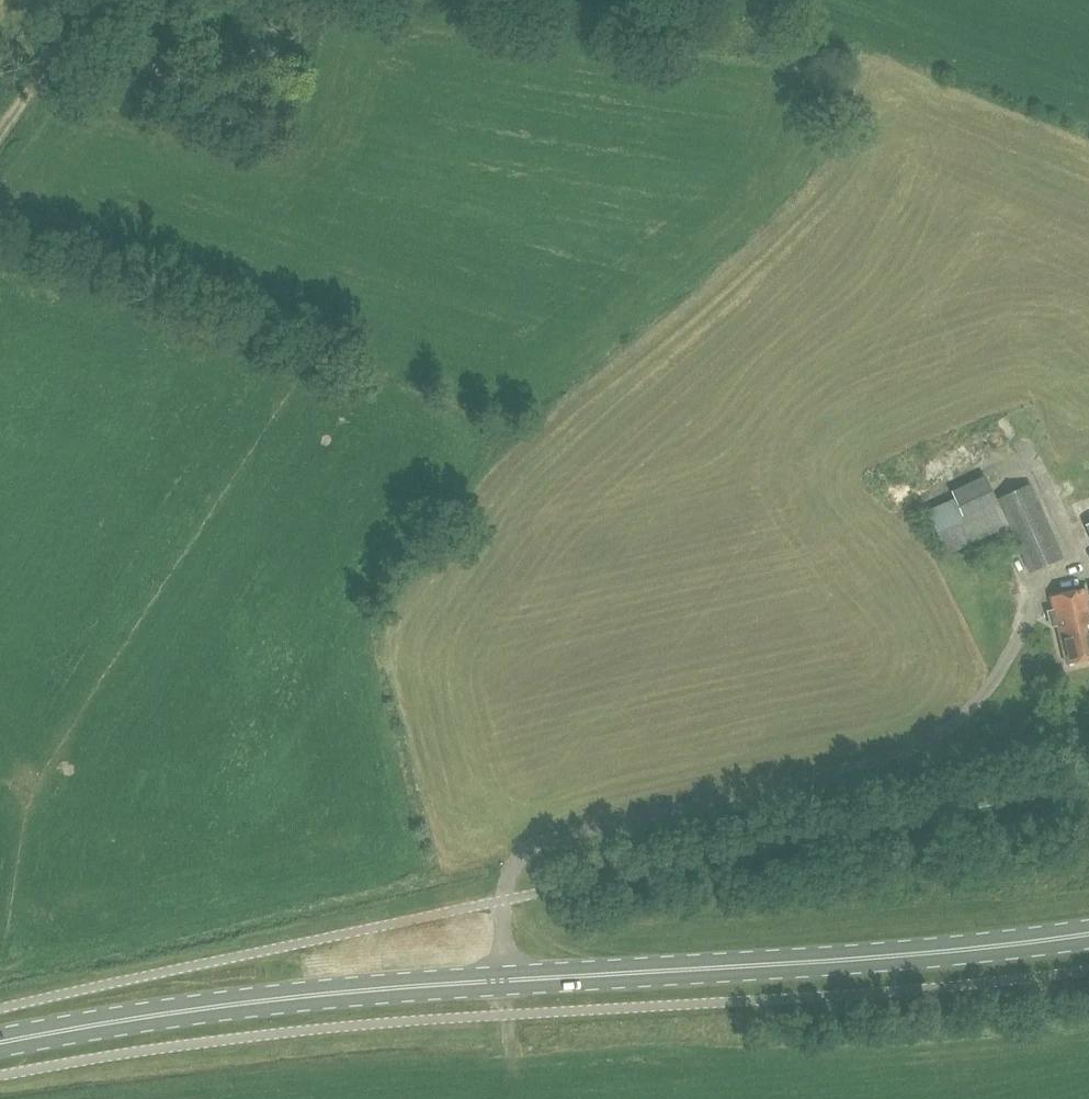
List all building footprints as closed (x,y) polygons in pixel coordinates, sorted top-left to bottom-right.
[(277,111),(288,115),(293,98),(282,95),(277,111)] [(1008,527),(985,475),(951,491),(954,499),(928,511),(948,555),(1008,527)] [(1031,485),(998,500),(1030,573),(1063,558),(1031,485)] [(1051,596),(1054,610),(1050,611),(1048,613),(1050,621),(1052,622),(1057,621),(1067,664),(1088,659),(1088,603),(1086,588),(1051,596)]
